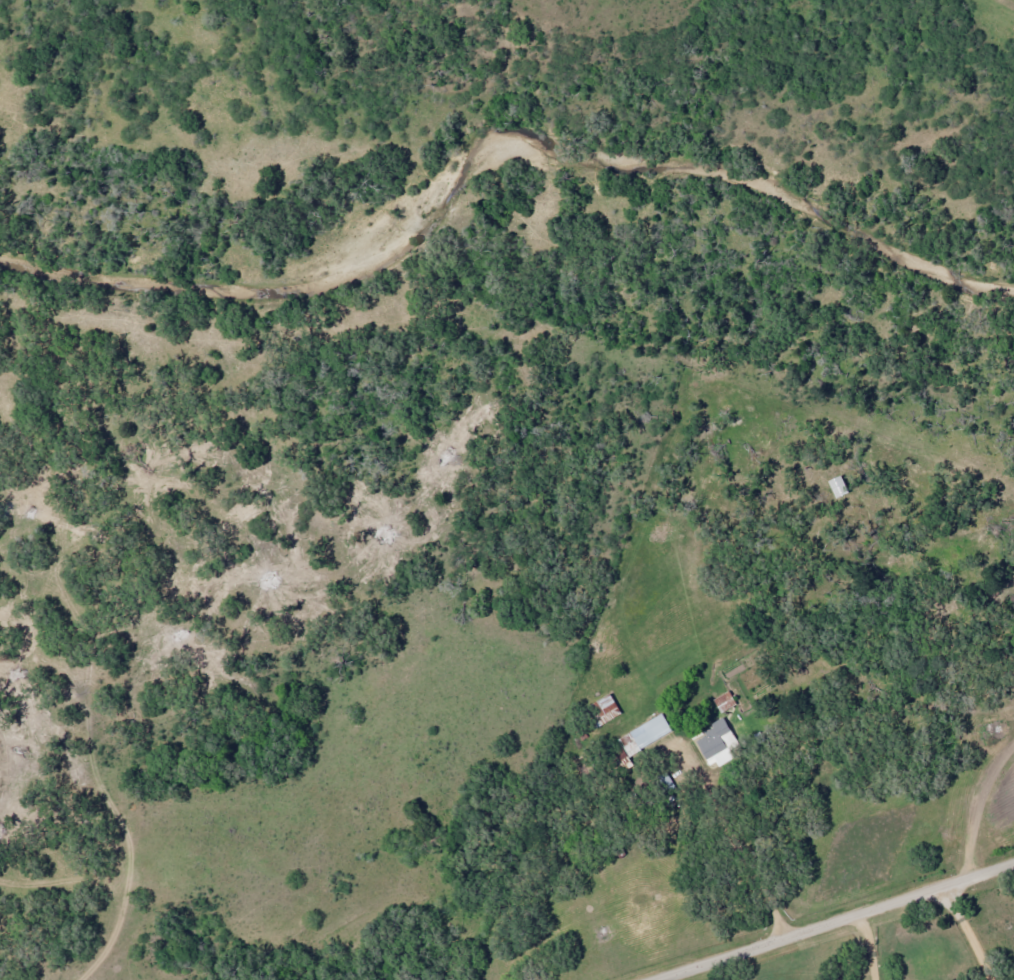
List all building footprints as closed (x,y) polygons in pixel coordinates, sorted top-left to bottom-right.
[(735,705),(729,691),(713,698),(719,712),(735,705)] [(598,727),(620,713),(608,693),(585,706),(598,727)] [(618,737),(624,748),(613,753),(622,772),(632,767),(627,756),(672,734),(663,715),(618,737)] [(693,740),(706,766),(715,761),(717,766),(731,759),(725,747),(735,742),(722,717),(710,723),(713,729),(693,740)]
